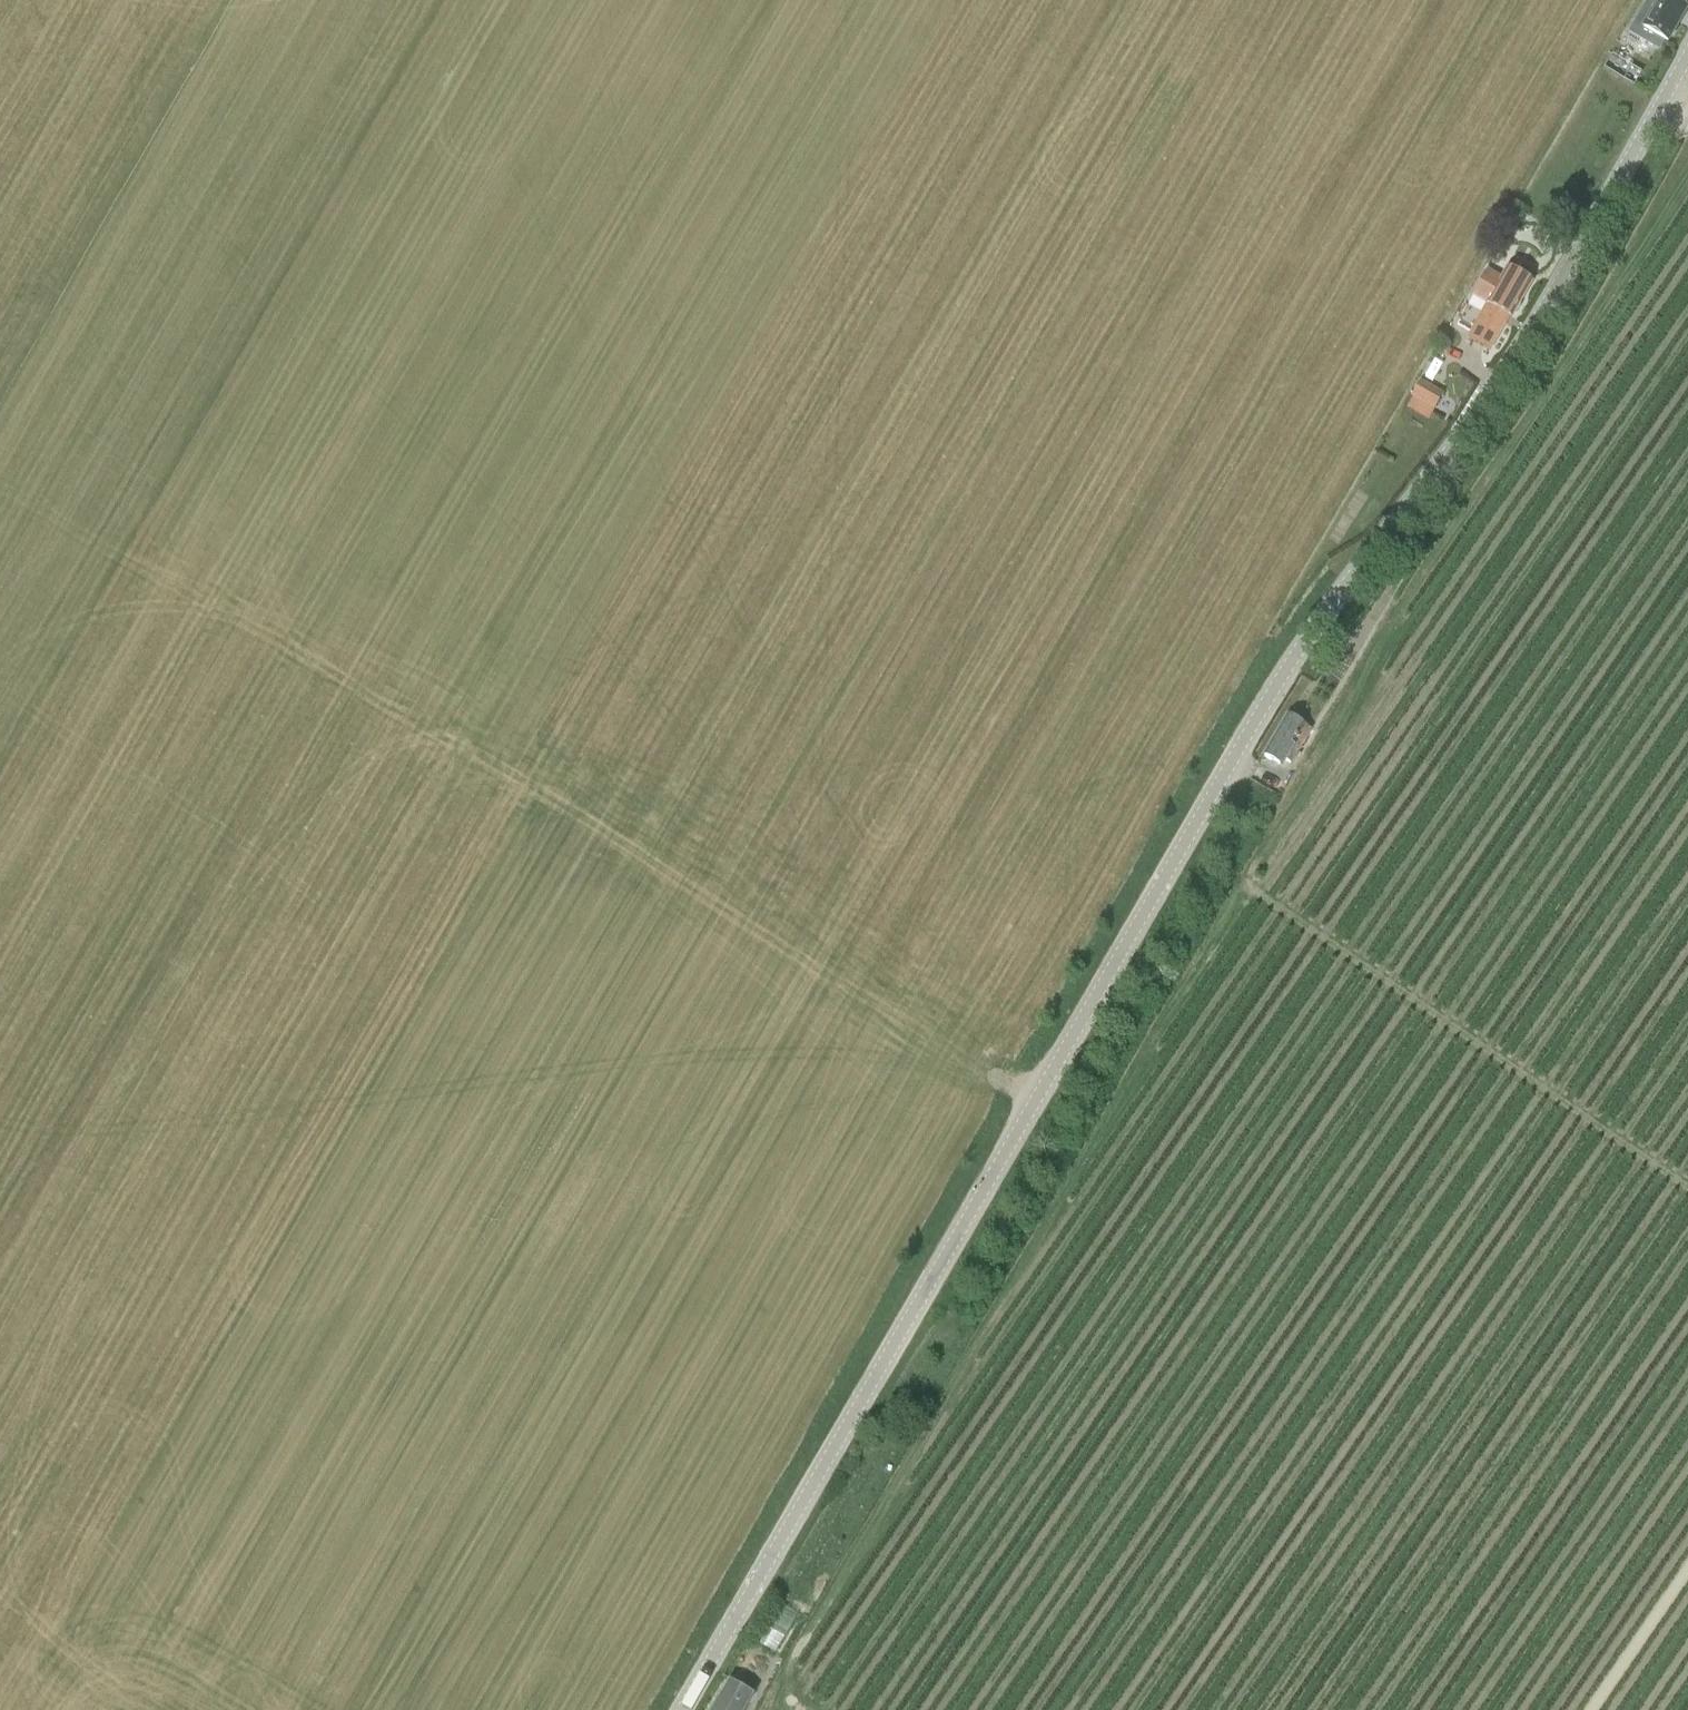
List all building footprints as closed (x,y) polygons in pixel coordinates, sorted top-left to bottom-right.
[(1629,32),(1659,50),(1664,42),(1667,43),(1686,10),(1670,1),(1671,0),(1648,0),(1629,32)] [(1610,69),(1642,83),(1649,68),(1617,53),(1610,69)] [(1509,317),(1512,318),(1531,283),(1507,269),(1501,279),(1487,271),(1473,296),(1487,304),(1467,339),(1489,351),(1509,317)] [(1413,397),(1407,407),(1427,418),(1433,407),(1434,407),(1441,394),(1419,381),(1411,396),(1413,397)] [(1261,755),(1278,765),(1282,758),(1288,762),(1308,727),(1286,713),(1261,755)] [(713,1709),(746,1709),(754,1695),(730,1681),(713,1709)]
